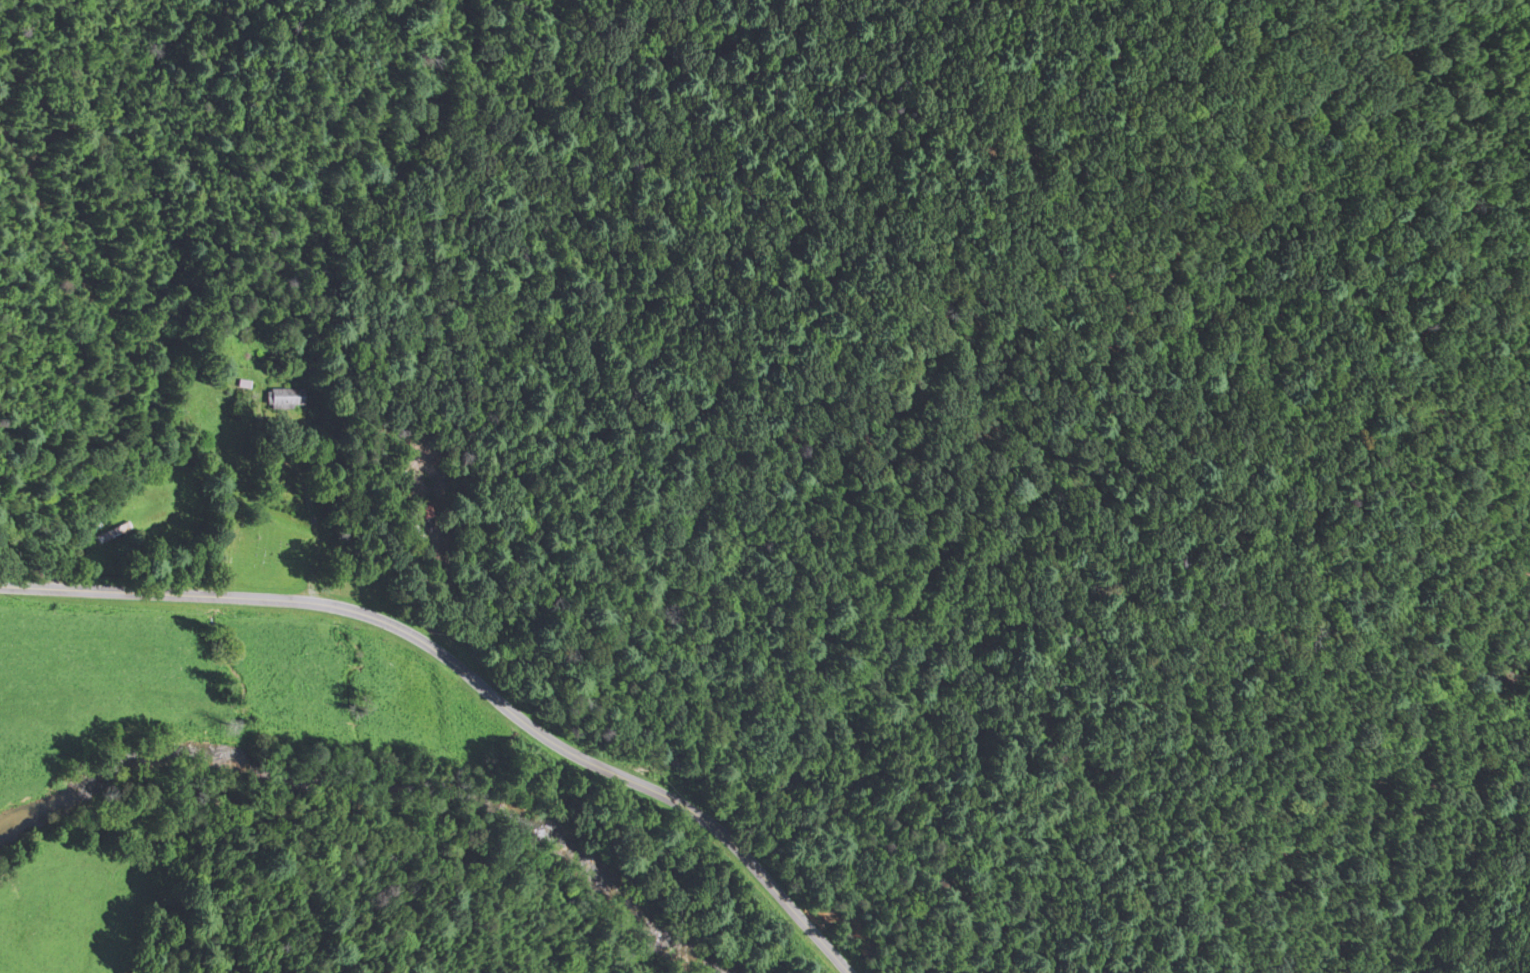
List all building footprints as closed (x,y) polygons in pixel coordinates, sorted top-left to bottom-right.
[(304,389),(263,389),(263,407),(304,407),(304,389)] [(127,532),(122,521),(91,537),(96,548),(127,532)]
